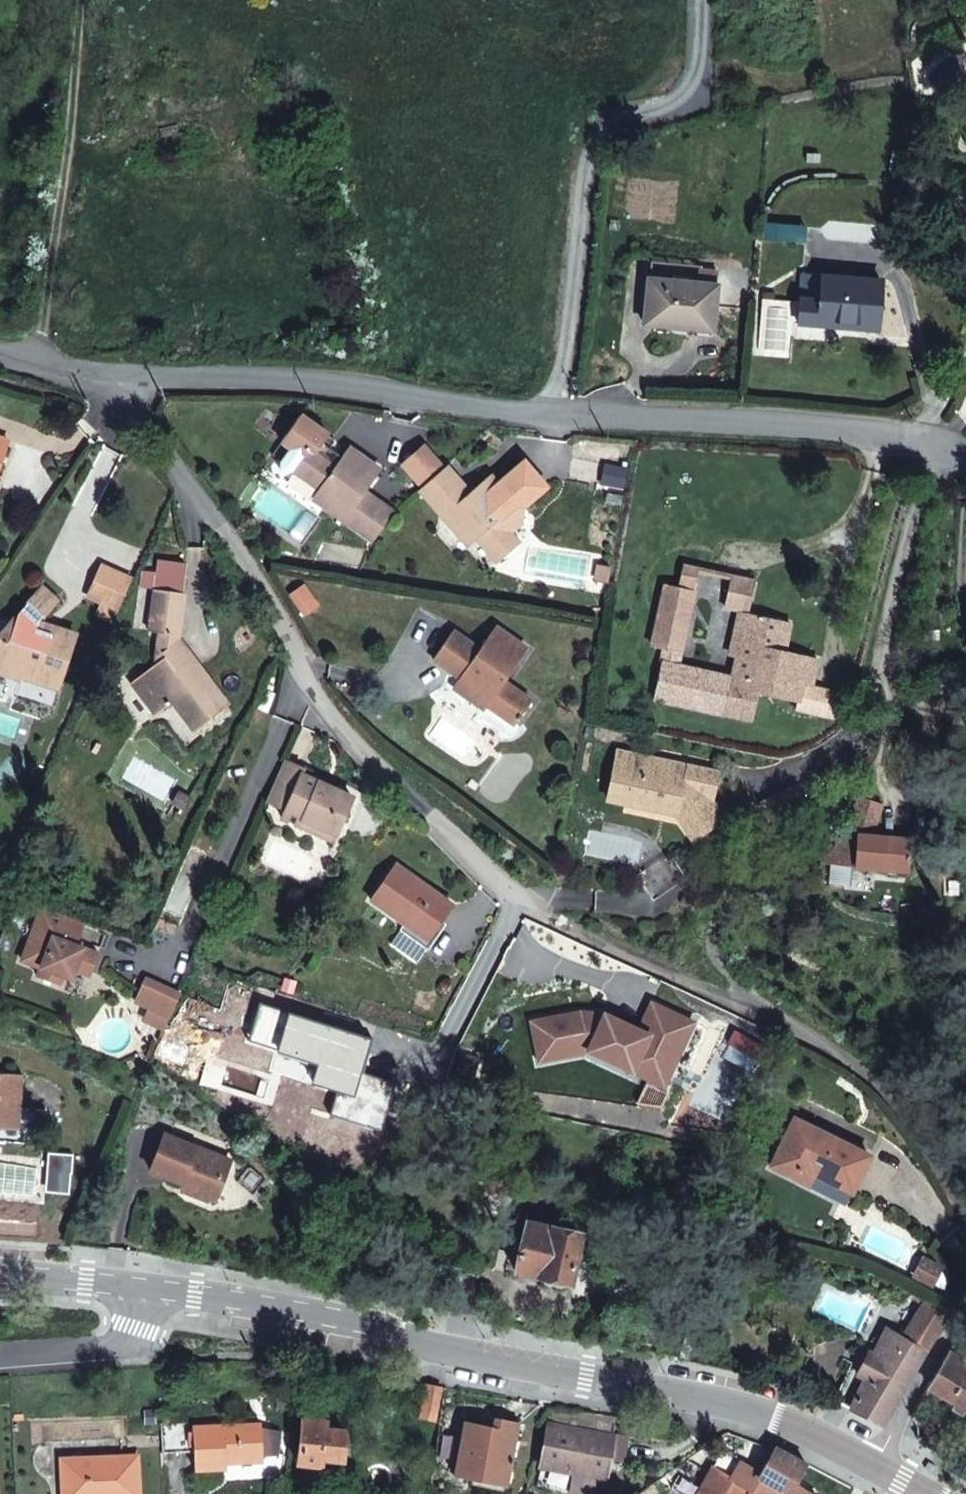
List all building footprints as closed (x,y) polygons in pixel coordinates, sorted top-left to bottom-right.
[(882,280),(822,275),(802,273),(799,323),(819,325),(820,320),(859,322),(858,328),(878,330),(882,280)] [(717,285),(648,278),(644,324),(666,326),(685,327),(686,321),(713,324),(717,285)] [(775,291),(766,291),(764,293),(763,298),(775,299),(775,291)] [(859,322),(820,320),(819,325),(858,328),(859,322)] [(713,324),(686,321),(685,327),(666,326),(666,333),(711,337),(712,330),(713,324)] [(293,469),(320,488),(328,494),(321,503),(373,541),(394,512),(366,492),(382,470),(349,447),(342,458),(330,450),(337,440),(328,434),(300,414),(282,441),(291,447),(281,461),(280,469),(286,473),(293,469)] [(443,468),(423,446),(403,465),(422,487),(437,473),(443,468)] [(497,483),(489,474),(469,492),(446,466),(443,468),(437,473),(420,489),(462,537),(471,529),(478,536),(500,560),(521,542),(511,531),(525,518),(525,504),(546,485),(524,460),(497,483)] [(328,494),(320,488),(313,498),(321,503),(328,494)] [(478,536),(471,529),(462,537),(469,544),(478,536)] [(131,579),(102,565),(88,595),(100,601),(117,608),(131,579)] [(610,567),(600,565),(597,581),(607,583),(609,576),(610,567)] [(749,614),(739,612),(732,646),(730,655),(726,675),(678,666),(699,569),(681,566),(677,587),(665,584),(652,647),(664,649),(653,699),(751,719),(757,693),(797,701),(801,685),(812,687),(819,658),(786,651),(791,623),(749,614)] [(187,578),(157,574),(155,589),(185,593),(187,578)] [(756,582),(731,576),(724,609),(732,610),(739,612),(749,614),(756,582)] [(41,587),(18,613),(10,639),(0,636),(0,670),(20,677),(24,666),(61,678),(76,633),(53,625),(51,632),(47,631),(41,621),(40,619),(57,600),(41,587)] [(179,634),(185,593),(155,589),(149,631),(157,632),(179,634)] [(117,608),(100,601),(94,614),(111,622),(117,608)] [(739,612),(732,610),(723,653),(730,655),(732,646),(739,612)] [(18,613),(0,634),(0,636),(10,639),(18,613)] [(41,621),(47,631),(51,632),(53,625),(41,621)] [(527,649),(495,627),(480,649),(453,631),(434,659),(460,677),(483,693),(479,699),(516,724),(531,701),(504,682),(527,649)] [(179,634),(157,632),(152,666),(152,667),(165,656),(162,652),(176,641),(178,644),(179,634)] [(189,659),(178,644),(176,641),(162,652),(165,656),(152,667),(152,666),(132,681),(156,714),(173,701),(195,730),(227,705),(199,668),(194,673),(186,662),(189,659)] [(197,669),(189,659),(186,662),(194,673),(197,669)] [(61,678),(24,666),(20,677),(57,689),(61,678)] [(483,693),(460,677),(453,687),(477,703),(479,699),(483,693)] [(812,687),(801,685),(797,701),(796,709),(844,719),(849,694),(812,687)] [(659,810),(676,814),(693,818),(703,832),(723,819),(711,802),(717,773),(677,764),(676,770),(662,767),(663,761),(618,751),(607,799),(624,803),(631,799),(660,805),(659,810)] [(335,791),(301,776),(304,770),(283,760),(281,764),(266,800),(285,809),(281,818),(308,830),(318,828),(335,836),(351,798),(335,791)] [(677,764),(663,761),(662,767),(676,770),(677,764)] [(338,784),(304,768),(304,770),(301,776),(335,791),(338,784)] [(188,795),(180,791),(173,804),(181,808),(188,795)] [(881,803),(858,796),(845,833),(870,835),(881,803)] [(660,805),(631,799),(624,803),(659,810),(660,805)] [(703,832),(693,818),(676,814),(693,839),(703,832)] [(335,836),(318,828),(308,830),(333,841),(335,836)] [(911,839),(845,833),(820,863),(830,864),(852,866),(908,871),(911,839)] [(685,878),(669,852),(635,875),(652,900),(685,878)] [(454,904),(397,863),(370,900),(404,924),(407,919),(430,936),(442,920),(454,904)] [(852,866),(830,864),(828,884),(851,886),(852,866)] [(83,922),(42,906),(22,960),(40,967),(37,977),(58,985),(62,975),(74,969),(90,975),(99,954),(74,945),(83,922)] [(430,936),(407,919),(404,924),(400,928),(428,949),(446,923),(442,920),(430,936)] [(74,969),(62,975),(71,979),(74,969)] [(581,1012),(531,1022),(538,1061),(588,1052),(632,1071),(642,1049),(674,1064),(694,1023),(652,1003),(639,1030),(605,1014),(581,1012)] [(756,1045),(735,1033),(728,1044),(750,1056),(756,1045)] [(642,1049),(632,1071),(664,1086),(674,1064),(642,1049)] [(0,1073),(0,1141),(21,1142),(30,1144),(33,1142),(35,1139),(35,1136),(37,1109),(21,1108),(23,1075),(0,1073)] [(870,1155),(795,1118),(771,1166),(796,1178),(803,1164),(811,1168),(813,1173),(852,1192),(870,1155)] [(225,1159),(165,1135),(151,1170),(181,1183),(188,1186),(186,1192),(208,1201),(216,1197),(222,1181),(219,1173),(225,1159)] [(231,1161),(225,1159),(219,1173),(222,1181),(231,1161)] [(811,1168),(803,1164),(796,1178),(808,1184),(813,1173),(811,1168)] [(188,1186),(181,1183),(179,1189),(186,1192),(188,1186)] [(580,1234),(527,1221),(515,1270),(543,1277),(542,1280),(544,1283),(561,1287),(565,1285),(566,1283),(569,1283),(580,1234)] [(941,1267),(924,1259),(916,1275),(934,1283),(941,1267)] [(929,1296),(920,1290),(910,1295),(923,1305),(929,1296)] [(951,1310),(929,1296),(923,1305),(903,1337),(886,1329),(872,1322),(833,1399),(833,1400),(881,1424),(925,1350),(951,1310)] [(949,1351),(929,1386),(955,1402),(965,1409),(965,1361),(949,1351)] [(441,1387),(426,1383),(420,1414),(434,1417),(441,1387)] [(955,1402),(950,1409),(962,1416),(965,1410),(965,1409),(955,1402)] [(519,1421),(494,1416),(492,1425),(463,1419),(452,1474),(506,1484),(519,1421)] [(346,1430),(325,1428),(325,1420),(303,1418),(298,1462),(321,1465),(322,1456),(343,1459),(346,1430)] [(261,1421),(193,1426),(193,1423),(161,1424),(161,1426),(163,1453),(195,1451),(196,1468),(227,1467),(227,1458),(264,1456),(263,1453),(263,1440),(262,1425),(261,1421)] [(550,1421),(541,1465),(573,1471),(582,1473),(579,1493),(587,1493),(602,1493),(606,1477),(610,1456),(623,1458),(628,1435),(614,1433),(550,1421)] [(263,1440),(263,1453),(279,1453),(281,1428),(262,1425),(263,1440)] [(805,1462),(775,1448),(761,1471),(741,1459),(729,1478),(750,1491),(759,1475),(787,1491),(792,1482),(793,1482),(805,1462)] [(62,1459),(63,1493),(138,1493),(137,1455),(62,1459)] [(343,1459),(322,1456),(321,1465),(342,1466),(343,1459)] [(712,1468),(709,1473),(697,1493),(749,1493),(748,1492),(750,1491),(729,1478),(712,1468)] [(579,1493),(582,1473),(573,1471),(569,1490),(579,1493)] [(759,1475),(750,1491),(748,1492),(749,1493),(750,1493),(784,1493),(787,1491),(759,1475)] [(793,1482),(792,1482),(787,1491),(784,1493),(811,1493),(793,1482)]
